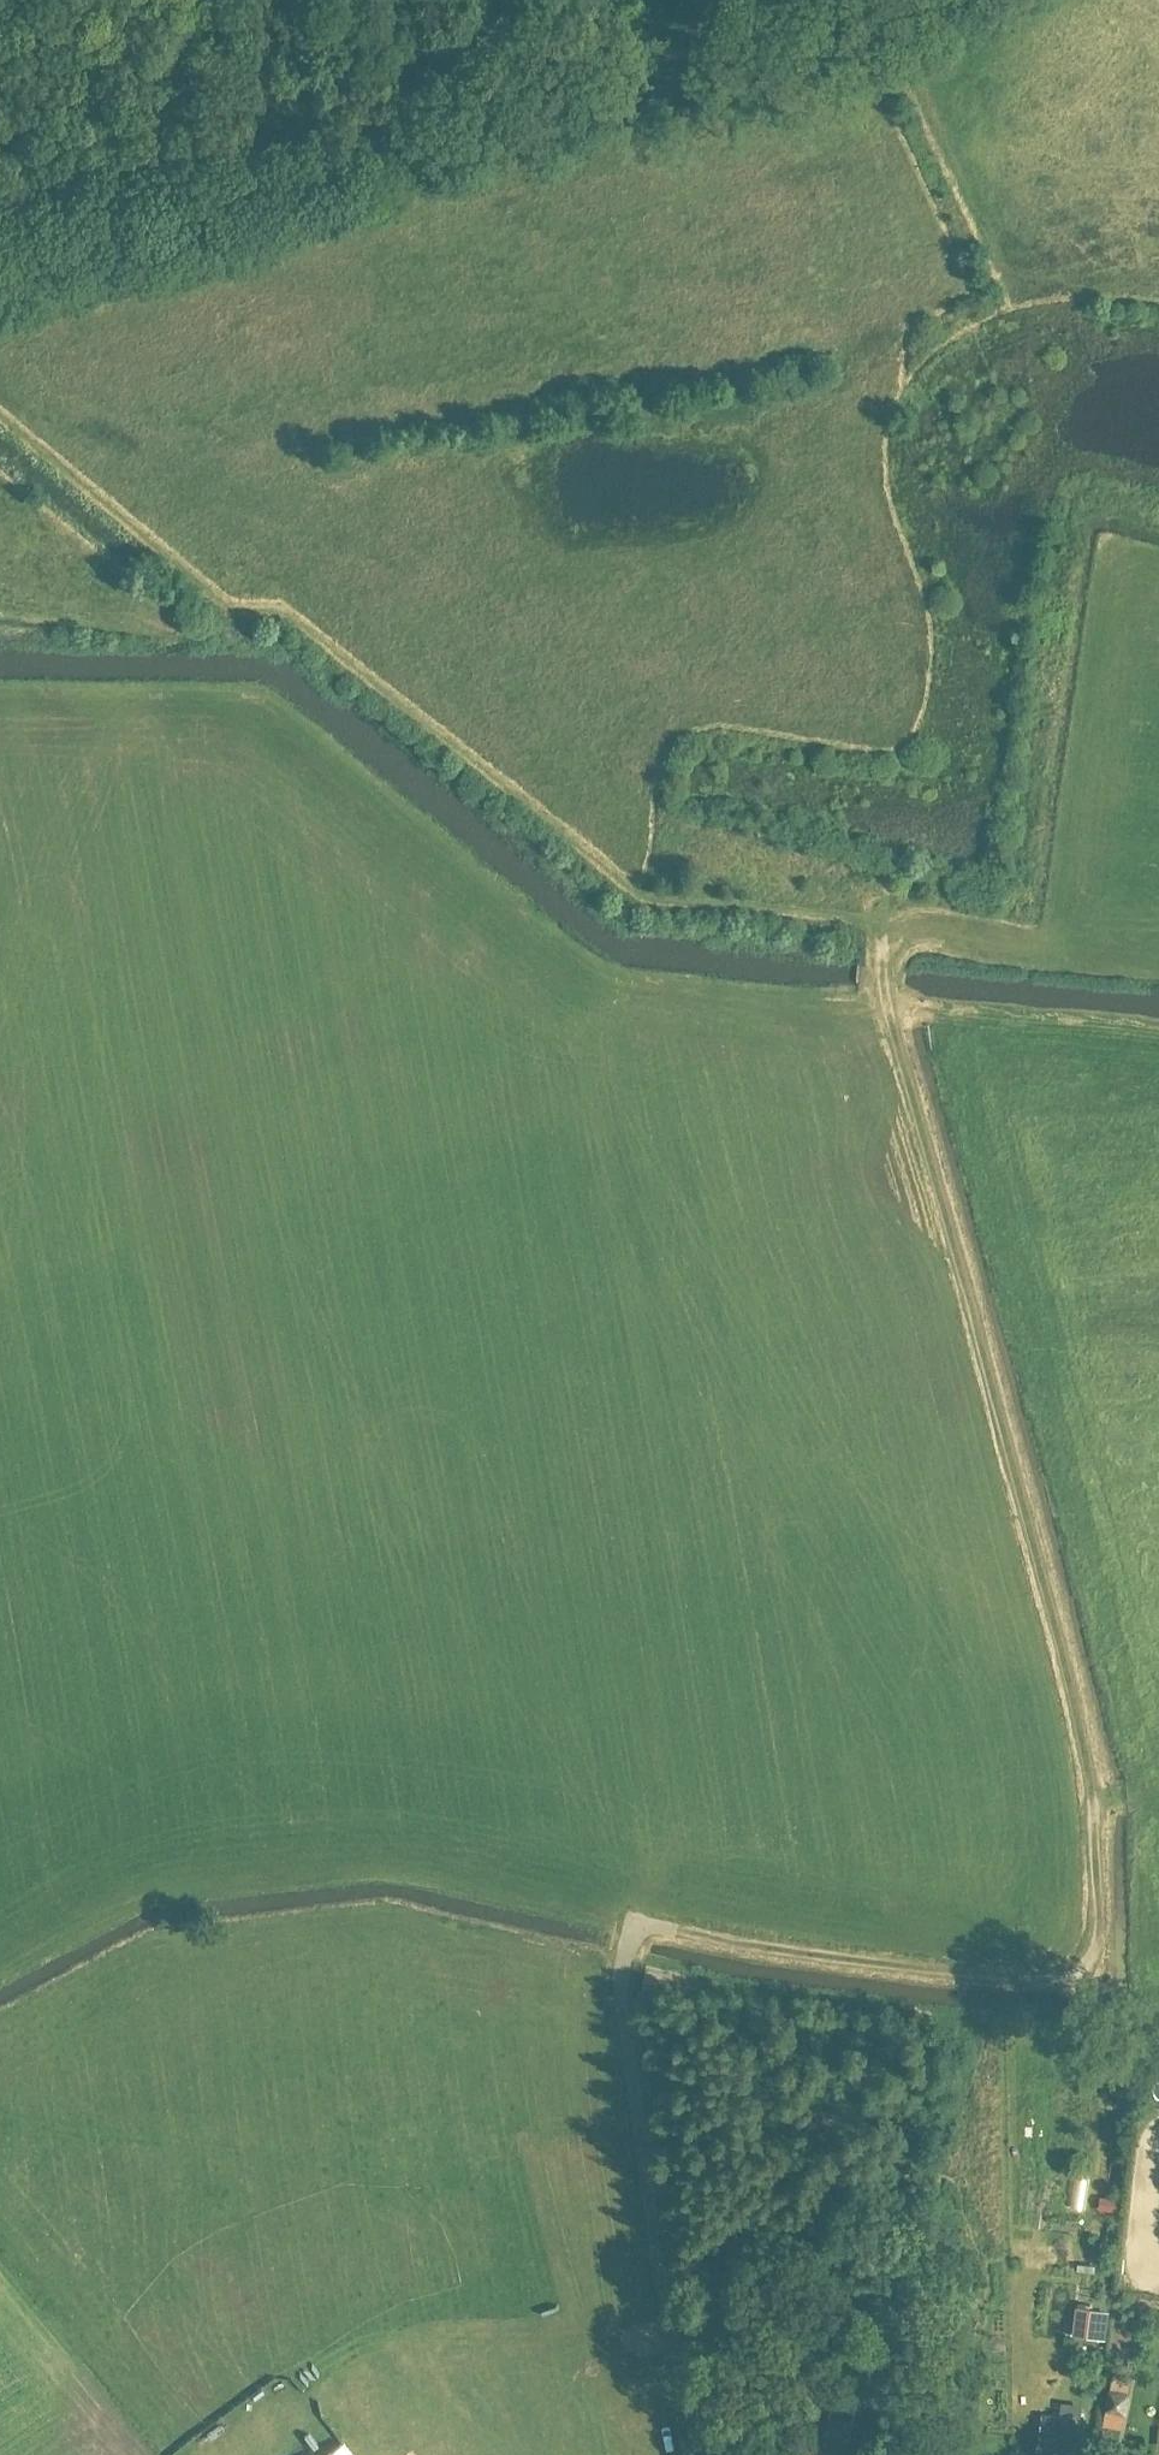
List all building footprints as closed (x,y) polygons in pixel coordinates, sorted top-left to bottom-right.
[(1084,2308),(1080,2335),(1106,2339),(1110,2312),(1084,2308)] [(1123,2385),(1124,2371),(1105,2370),(1104,2384),(1123,2385)] [(1109,2387),(1105,2410),(1127,2414),(1131,2392),(1109,2387)] [(1037,2454),(1078,2454),(1081,2433),(1041,2428),(1037,2454)]
